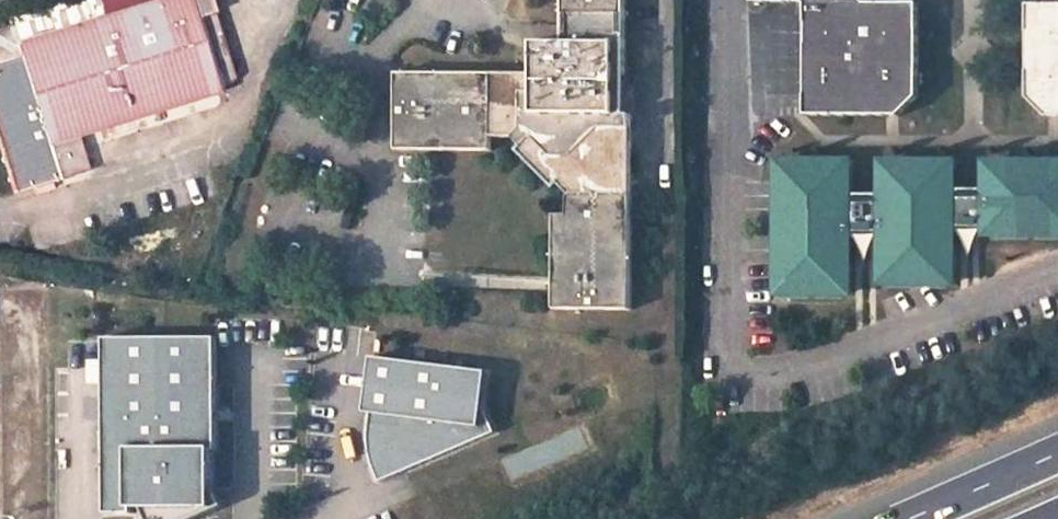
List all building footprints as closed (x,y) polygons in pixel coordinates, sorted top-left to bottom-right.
[(216,89),(230,73),(207,0),(140,0),(98,14),(94,0),(49,0),(3,15),(5,22),(0,24),(0,156),(12,192),(86,168),(75,134),(216,89)] [(615,77),(625,76),(625,0),(562,0),(562,43),(533,43),(532,74),(395,74),(395,149),(491,150),(491,136),(514,137),(568,193),(567,213),(554,213),(554,309),(630,308),(631,115),(625,115),(614,115),(615,77)] [(899,113),(917,93),(917,0),(802,0),(802,112),(899,113)] [(1025,1),(1025,95),(1043,113),(1057,113),(1057,1),(1025,1)] [(615,77),(614,115),(625,115),(626,102),(632,95),(632,84),(625,76),(615,77)] [(984,160),(984,185),(951,185),(951,160),(880,159),(880,185),(847,185),(847,159),(776,159),(776,291),(847,291),(847,230),(880,231),(880,280),(951,280),(951,225),(984,225),(984,231),(1057,231),(1057,160),(984,160)] [(216,339),(104,339),(106,516),(133,515),(133,510),(212,509),(212,452),(217,452),(216,339)] [(486,372),(371,359),(365,413),(370,414),(367,432),(369,450),(373,468),(379,483),(494,433),(483,405),(486,372)]
